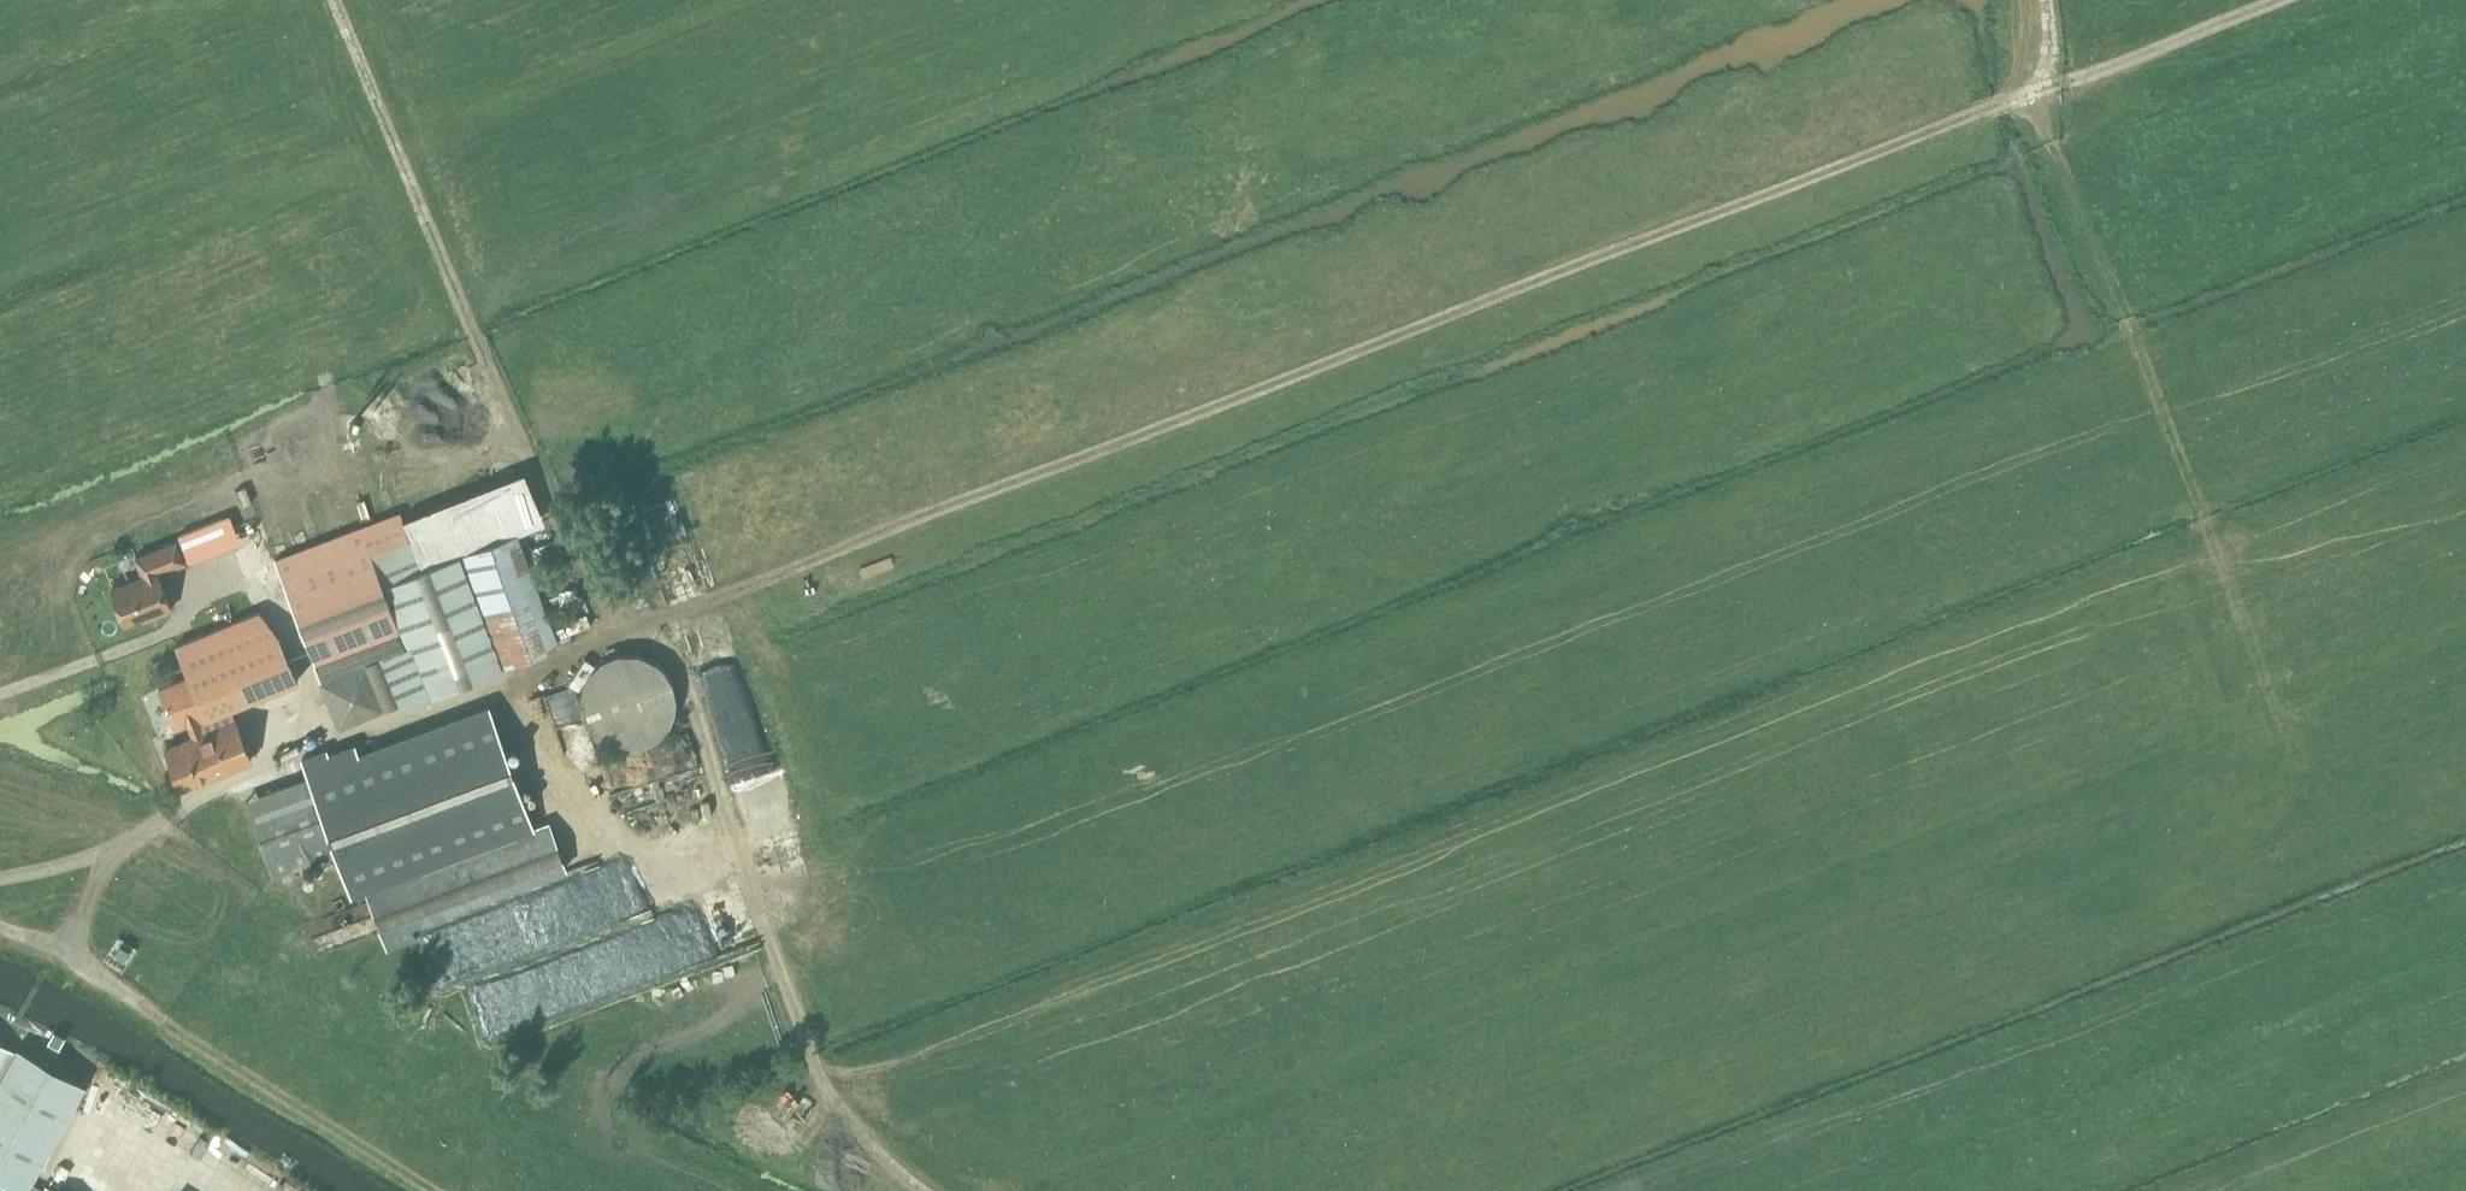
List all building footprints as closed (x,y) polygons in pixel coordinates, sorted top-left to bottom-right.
[(519,465),(275,560),(309,647),(395,615),(406,645),(381,654),(400,705),(431,693),(430,689),(557,641),(514,525),(538,515),(519,465)] [(143,574),(111,587),(125,622),(153,611),(154,615),(172,608),(157,570),(170,565),(172,569),(185,563),(183,559),(193,556),(187,539),(177,542),(176,541),(136,557),(143,574)] [(194,680),(164,692),(177,723),(178,724),(179,725),(181,726),(182,725),(188,723),(194,736),(166,747),(181,787),(251,758),(235,719),(225,723),(219,710),(298,678),(282,638),(262,615),(181,648),(194,680)] [(585,726),(587,729),(589,733),(592,736),(595,739),(599,742),(603,744),(606,746),(610,748),(614,749),(619,750),(623,750),(627,751),(631,750),(636,750),(640,749),(644,748),(648,746),(652,744),(655,742),(659,739),(662,736),(665,733),(667,730),(670,726),(672,722),(673,718),(675,714),(676,710),(676,706),(676,702),(676,697),(676,693),(675,689),(674,685),(672,681),(670,677),(668,673),(665,670),(662,667),(659,664),(656,661),(652,659),(648,657),(644,655),(640,654),(636,653),(632,652),(627,652),(623,652),(619,653),(615,654),(611,655),(607,657),(603,659),(599,661),(596,664),(593,666),(590,670),(587,673),(585,677),(583,680),(581,684),(580,688),(579,693),(578,697),(578,701),(578,705),(579,710),(580,714),(581,718),(583,722),(585,726)] [(367,888),(388,946),(414,936),(409,923),(565,866),(548,820),(533,826),(489,706),(308,773),(309,777),(246,800),(272,872),(336,849),(352,894),(367,888)] [(53,1035),(47,1047),(57,1053),(64,1041),(53,1035)] [(14,1045),(0,1037),(0,1171),(25,1185),(83,1079),(16,1042),(14,1045)]
